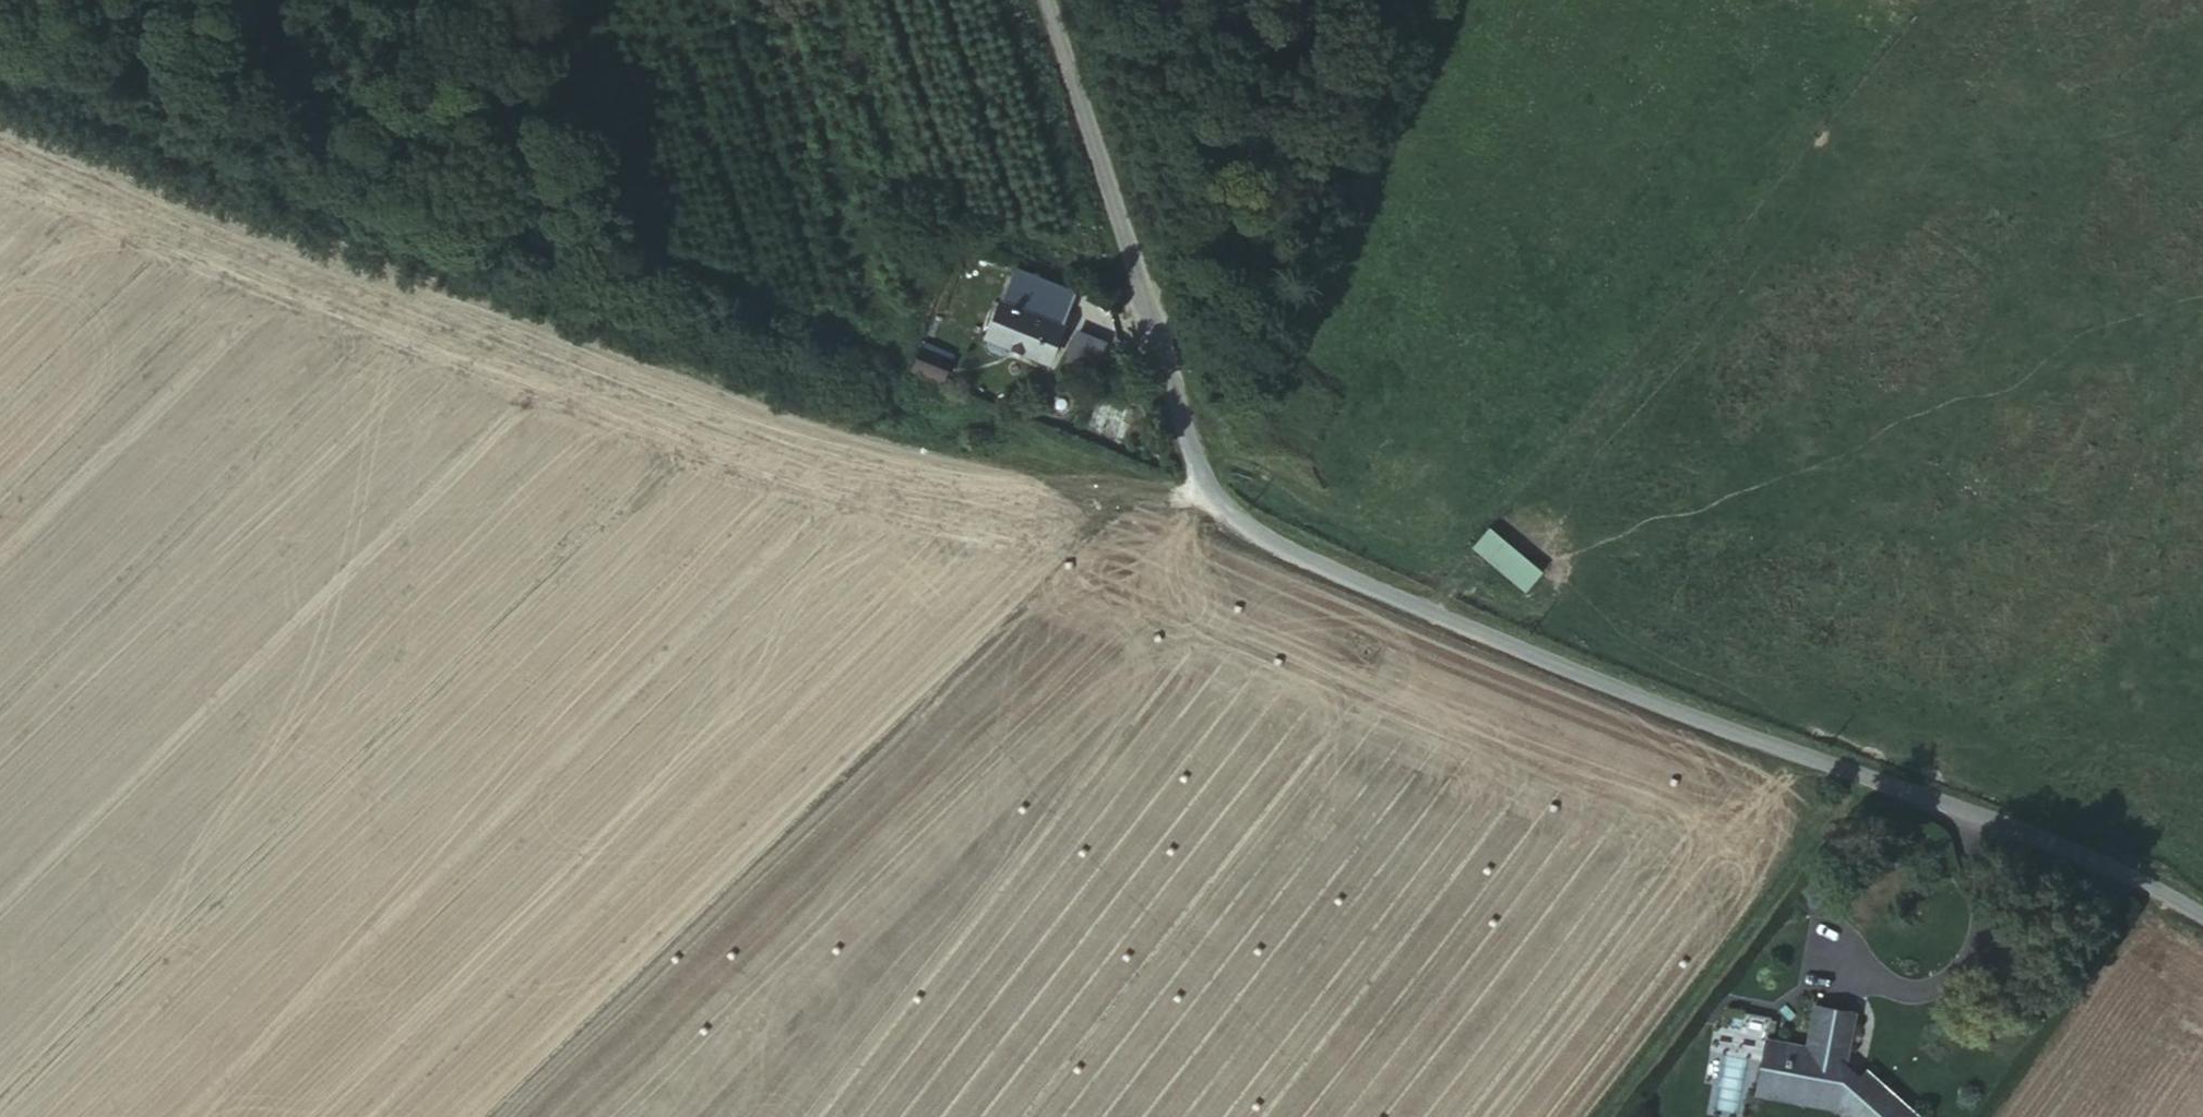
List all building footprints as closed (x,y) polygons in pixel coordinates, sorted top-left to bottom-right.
[(983,282),(964,333),(968,334),(966,340),(968,346),(981,351),(987,348),(988,342),(1033,358),(1053,310),(1009,292),(1015,277),(1000,272),(995,286),(983,282)] [(899,345),(889,369),(920,382),(931,357),(899,345)] [(1470,549),(1524,594),(1541,573),(1487,528),(1470,549)] [(1852,1021),(1811,1013),(1805,1047),(1764,1038),(1755,1086),(1804,1096),(1805,1092),(1836,1097),(1835,1104),(1850,1116),(1917,1116),(1864,1070),(1857,1079),(1843,1066),(1852,1021)] [(1802,1104),(1804,1096),(1755,1086),(1753,1094),(1802,1104)]
